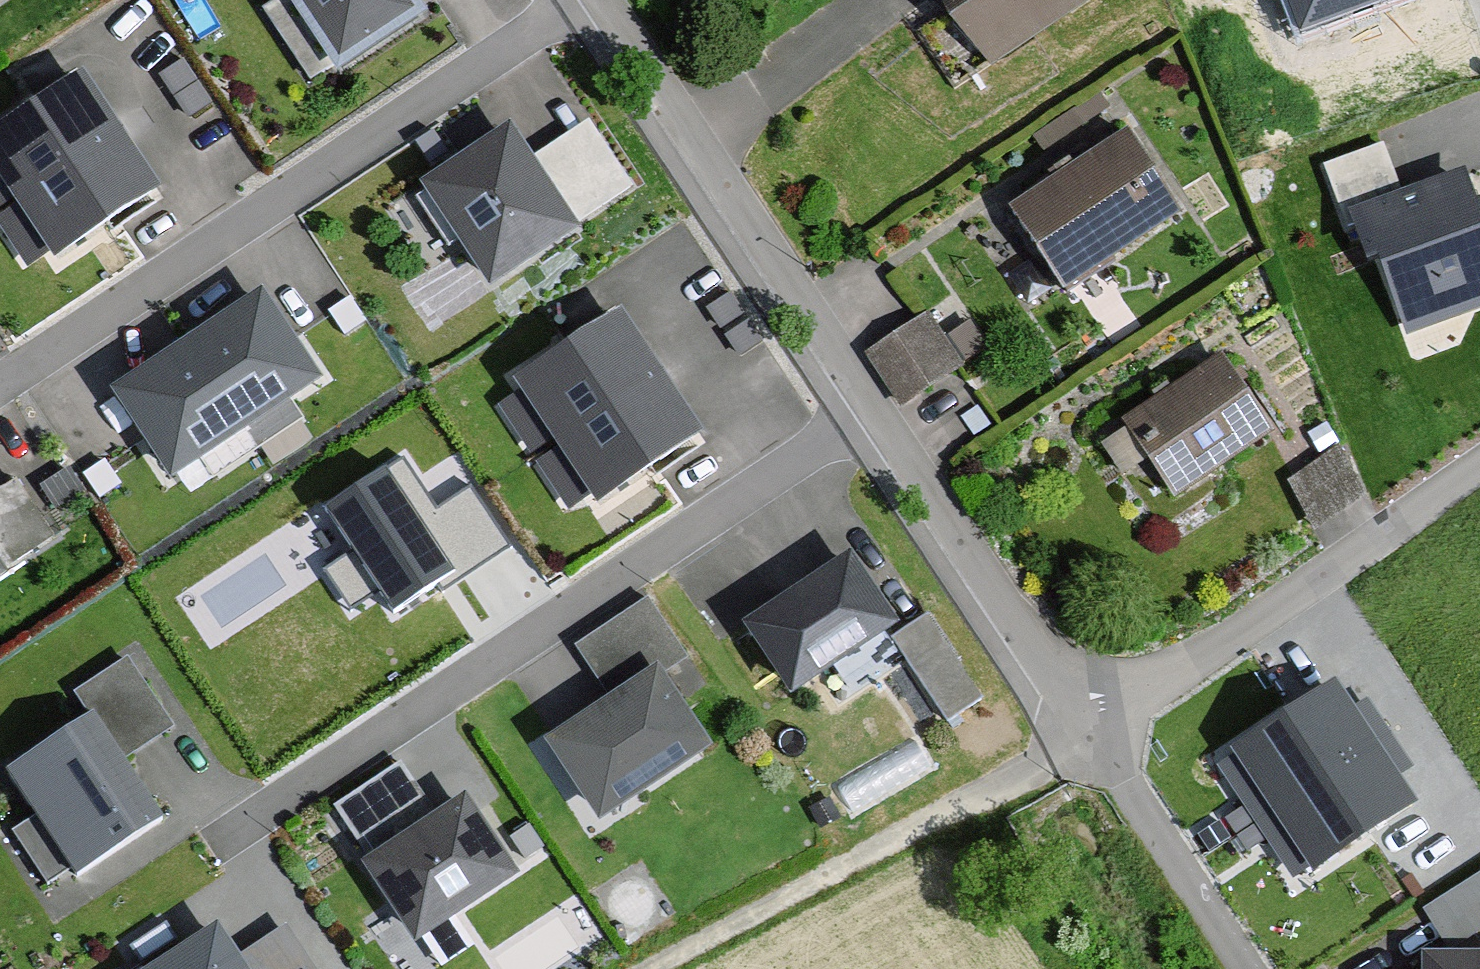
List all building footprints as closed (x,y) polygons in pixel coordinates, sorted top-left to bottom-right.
[(337,67),(420,10),(413,0),(291,0),(337,67)] [(992,71),(1104,0),(947,0),(992,71)] [(1300,28),(1379,0),(1290,0),(1300,28)] [(0,115),(0,163),(54,248),(161,180),(85,61),(0,115)] [(502,120),(414,180),(484,283),(572,224),(502,120)] [(1130,135),(1014,210),(1069,294),(1185,218),(1130,135)] [(1348,211),(1366,261),(1377,257),(1405,334),(1479,307),(1479,169),(1478,164),(1348,211)] [(316,384),(262,303),(119,397),(173,479),(316,384)] [(611,307),(508,378),(595,504),(698,434),(611,307)] [(926,312),(863,352),(899,407),(961,366),(926,312)] [(1224,357),(1123,425),(1175,502),(1276,435),(1224,357)] [(1355,480),(1337,444),(1292,467),(1310,503),(1355,480)] [(325,505),(394,615),(446,582),(377,472),(325,505)] [(10,564),(0,549),(0,570),(10,564)] [(850,553),(739,624),(786,696),(896,624),(850,553)] [(895,625),(952,708),(988,683),(931,601),(895,625)] [(664,657),(551,732),(605,814),(719,739),(664,657)] [(1411,809),(1334,695),(1239,758),(1315,872),(1411,809)] [(97,707),(10,763),(78,867),(165,811),(97,707)] [(405,748),(336,792),(360,828),(428,783),(405,748)] [(470,785),(365,855),(420,937),(525,867),(470,785)] [(1422,909),(1449,951),(1479,931),(1479,873),(1422,909)] [(222,916),(142,968),(258,968),(245,949),(222,916)] [(289,920),(245,949),(258,968),(322,968),(289,920)] [(1421,952),(1421,968),(1479,968),(1479,952),(1421,952)]
